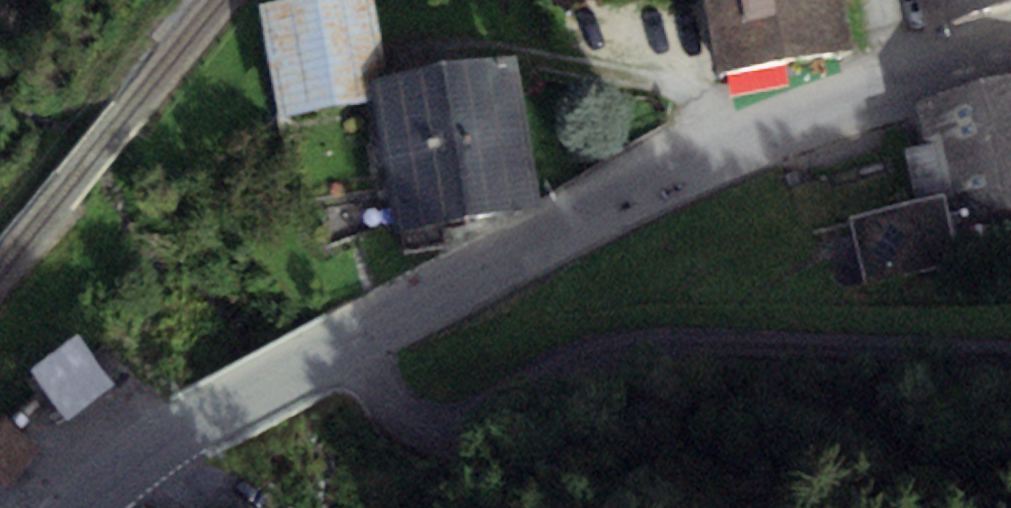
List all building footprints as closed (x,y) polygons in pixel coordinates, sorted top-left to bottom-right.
[(388,75),(375,0),(282,0),(260,4),(279,116),(378,100),(374,78),(388,75)] [(845,0),(706,0),(720,77),(854,52),(845,0)] [(926,26),(1010,3),(1010,0),(919,0),(926,26)] [(540,212),(516,56),(388,75),(374,78),(378,100),(398,234),(540,212)] [(982,85),(1010,216),(1010,78),(982,85)] [(982,85),(912,100),(923,147),(906,151),(917,202),(934,198),(946,253),(1010,239),(1010,216),(982,85)] [(950,267),(946,253),(934,198),(917,202),(850,218),(866,286),(950,267)] [(79,339),(30,377),(67,424),(116,386),(79,339)] [(3,425),(0,429),(0,481),(14,491),(41,452),(3,425)]
